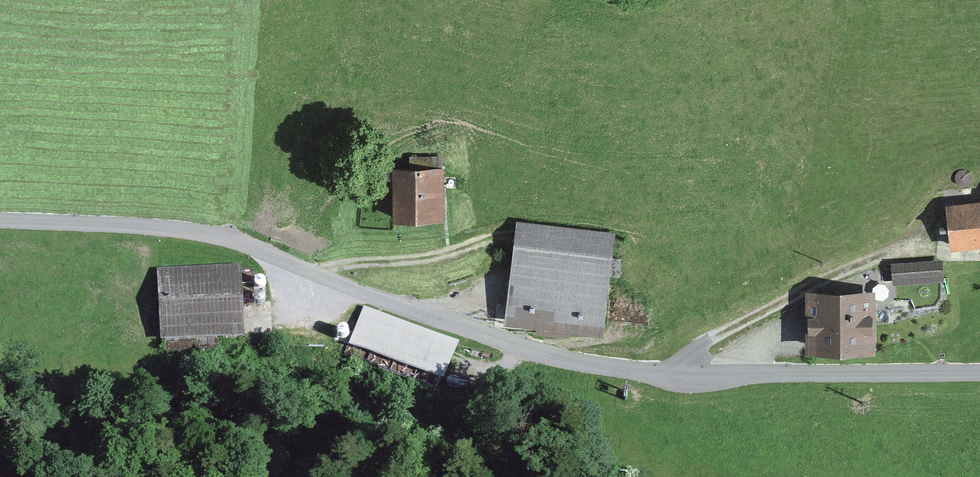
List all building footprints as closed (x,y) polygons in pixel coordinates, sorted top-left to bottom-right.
[(442,173),(394,175),(397,225),(445,222),(442,173)] [(949,207),(954,249),(979,246),(979,204),(949,207)] [(618,235),(517,225),(507,320),(608,331),(618,235)] [(948,259),(895,263),(896,285),(949,281),(948,259)] [(244,269),(161,273),(164,343),(247,339),(244,269)] [(876,292),(809,294),(811,355),(878,353),(876,292)] [(463,349),(366,311),(351,351),(447,388),(463,349)]
